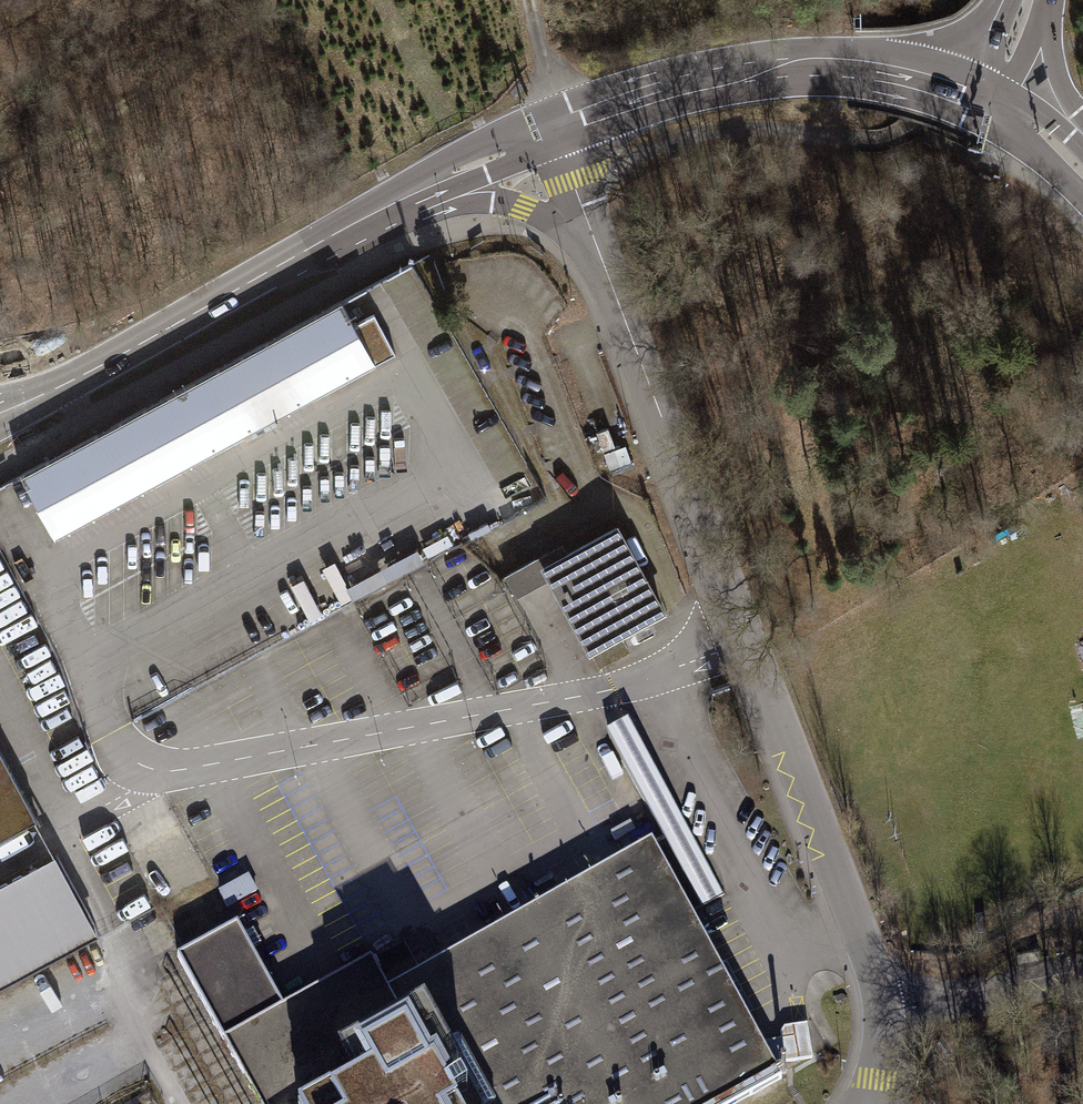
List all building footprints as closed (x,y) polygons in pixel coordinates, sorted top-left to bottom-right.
[(56,538),(376,365),(360,334),(356,326),(342,301),(21,475),(56,538)] [(375,315),(356,326),(376,365),(396,354),(375,315)] [(612,429),(596,434),(606,467),(622,462),(612,429)] [(568,554),(549,565),(555,574),(603,662),(627,648),(619,634),(662,610),(616,528),(568,554)] [(534,558),(535,559),(546,579),(555,574),(549,565),(568,554),(562,543),(534,558)] [(517,595),(546,579),(535,559),(506,575),(517,595)] [(703,908),(724,896),(628,722),(606,734),(703,908)] [(37,817),(0,749),(0,837),(37,817)] [(782,1079),(773,1064),(651,843),(388,988),(371,958),(283,1007),(251,949),(261,944),(253,930),(243,935),(237,924),(177,957),(223,1040),(224,1039),(260,1103),(736,1103),(782,1079)] [(0,883),(0,985),(98,932),(55,853),(0,883)] [(228,907),(256,890),(248,877),(220,893),(228,907)] [(1039,955),(1016,959),(1018,966),(1040,962),(1039,955)] [(812,1058),(807,1025),(793,1027),(795,1038),(770,1042),(773,1064),(812,1058)]
